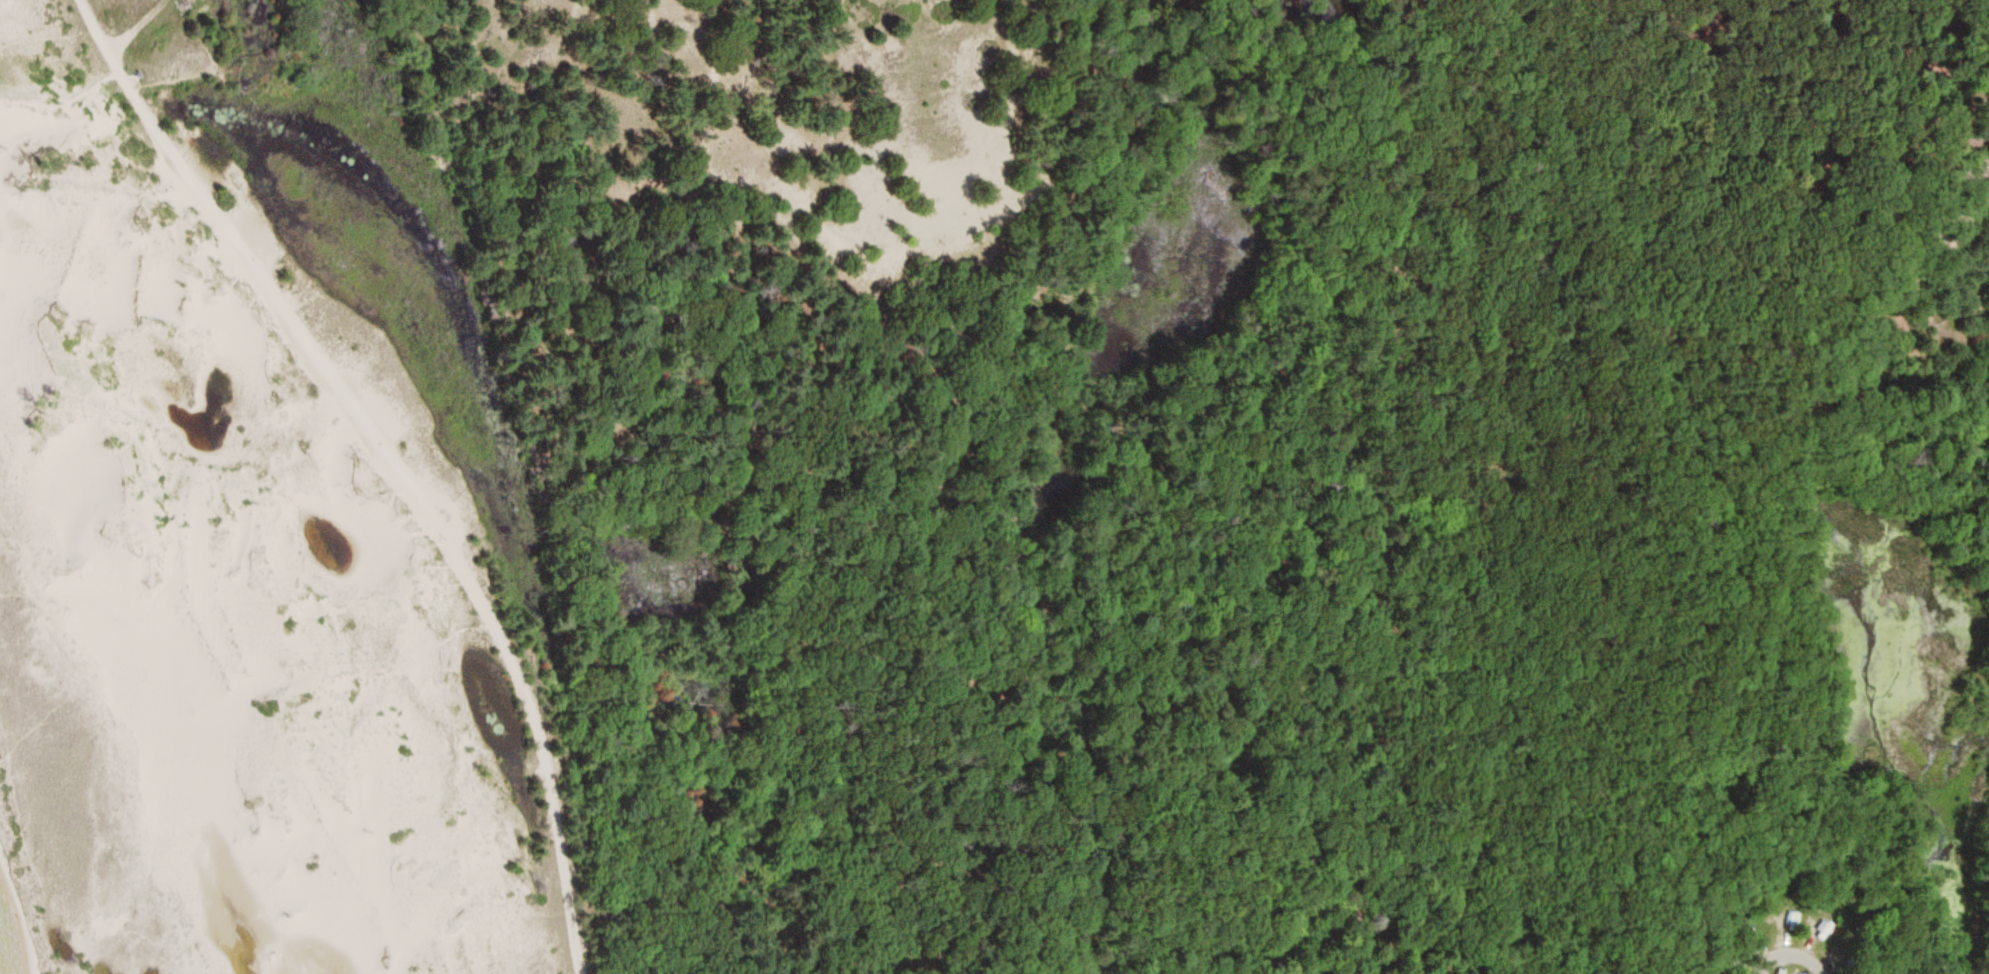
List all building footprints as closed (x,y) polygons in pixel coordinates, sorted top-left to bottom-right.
[(1812,931),(1820,939),(1830,930),(1822,922),(1812,931)]
